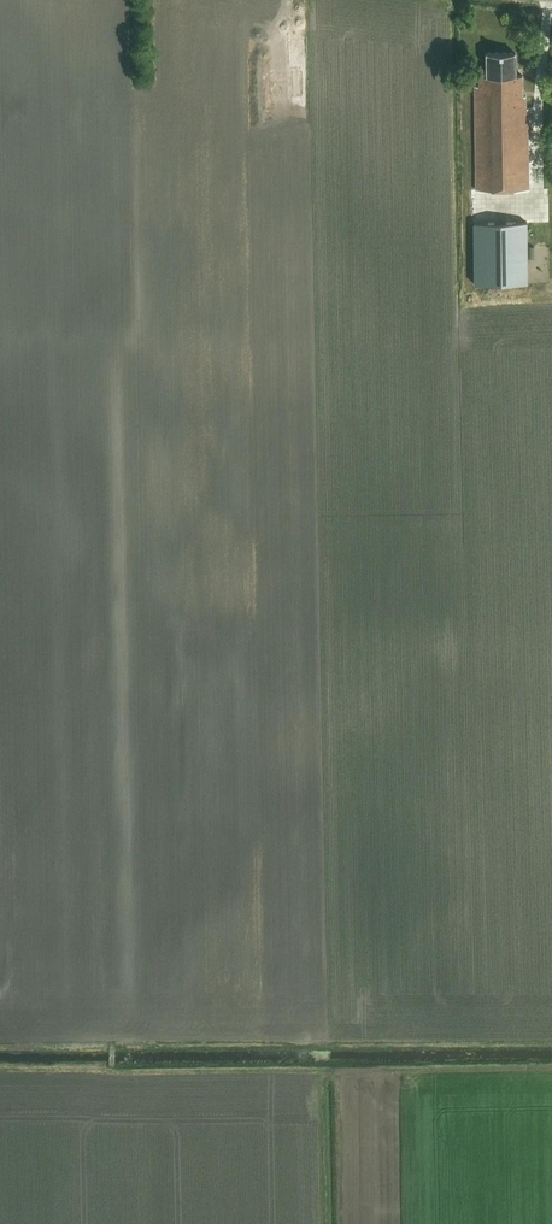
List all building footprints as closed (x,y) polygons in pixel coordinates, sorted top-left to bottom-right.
[(477,192),(531,191),(530,111),(528,111),(527,99),(524,99),(524,77),(517,77),(516,55),(487,55),(487,78),(480,78),(480,89),(476,89),(477,192)] [(477,287),(530,286),(528,224),(476,226),(477,287)]
